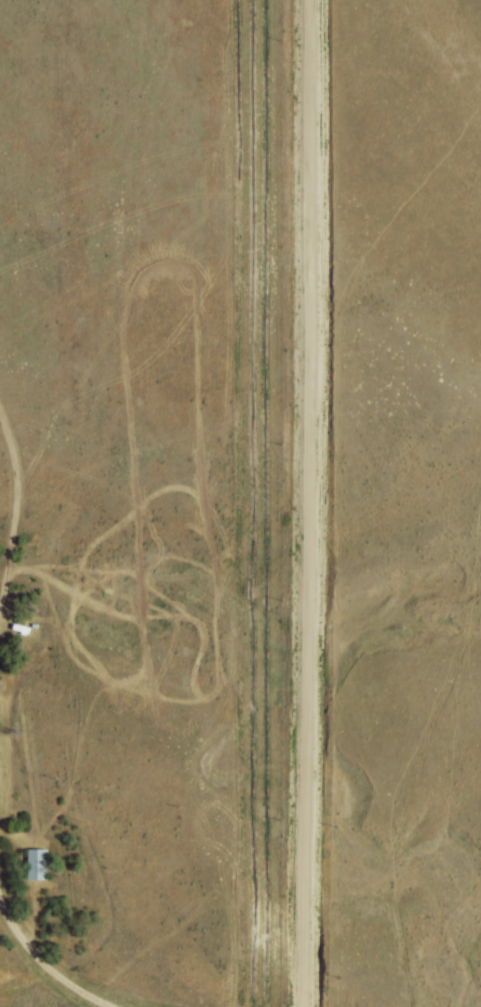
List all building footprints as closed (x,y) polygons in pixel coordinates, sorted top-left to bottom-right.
[(49,881),(49,849),(28,849),(28,881),(49,881)] [(15,858),(16,887),(35,886),(35,858),(15,858)]
